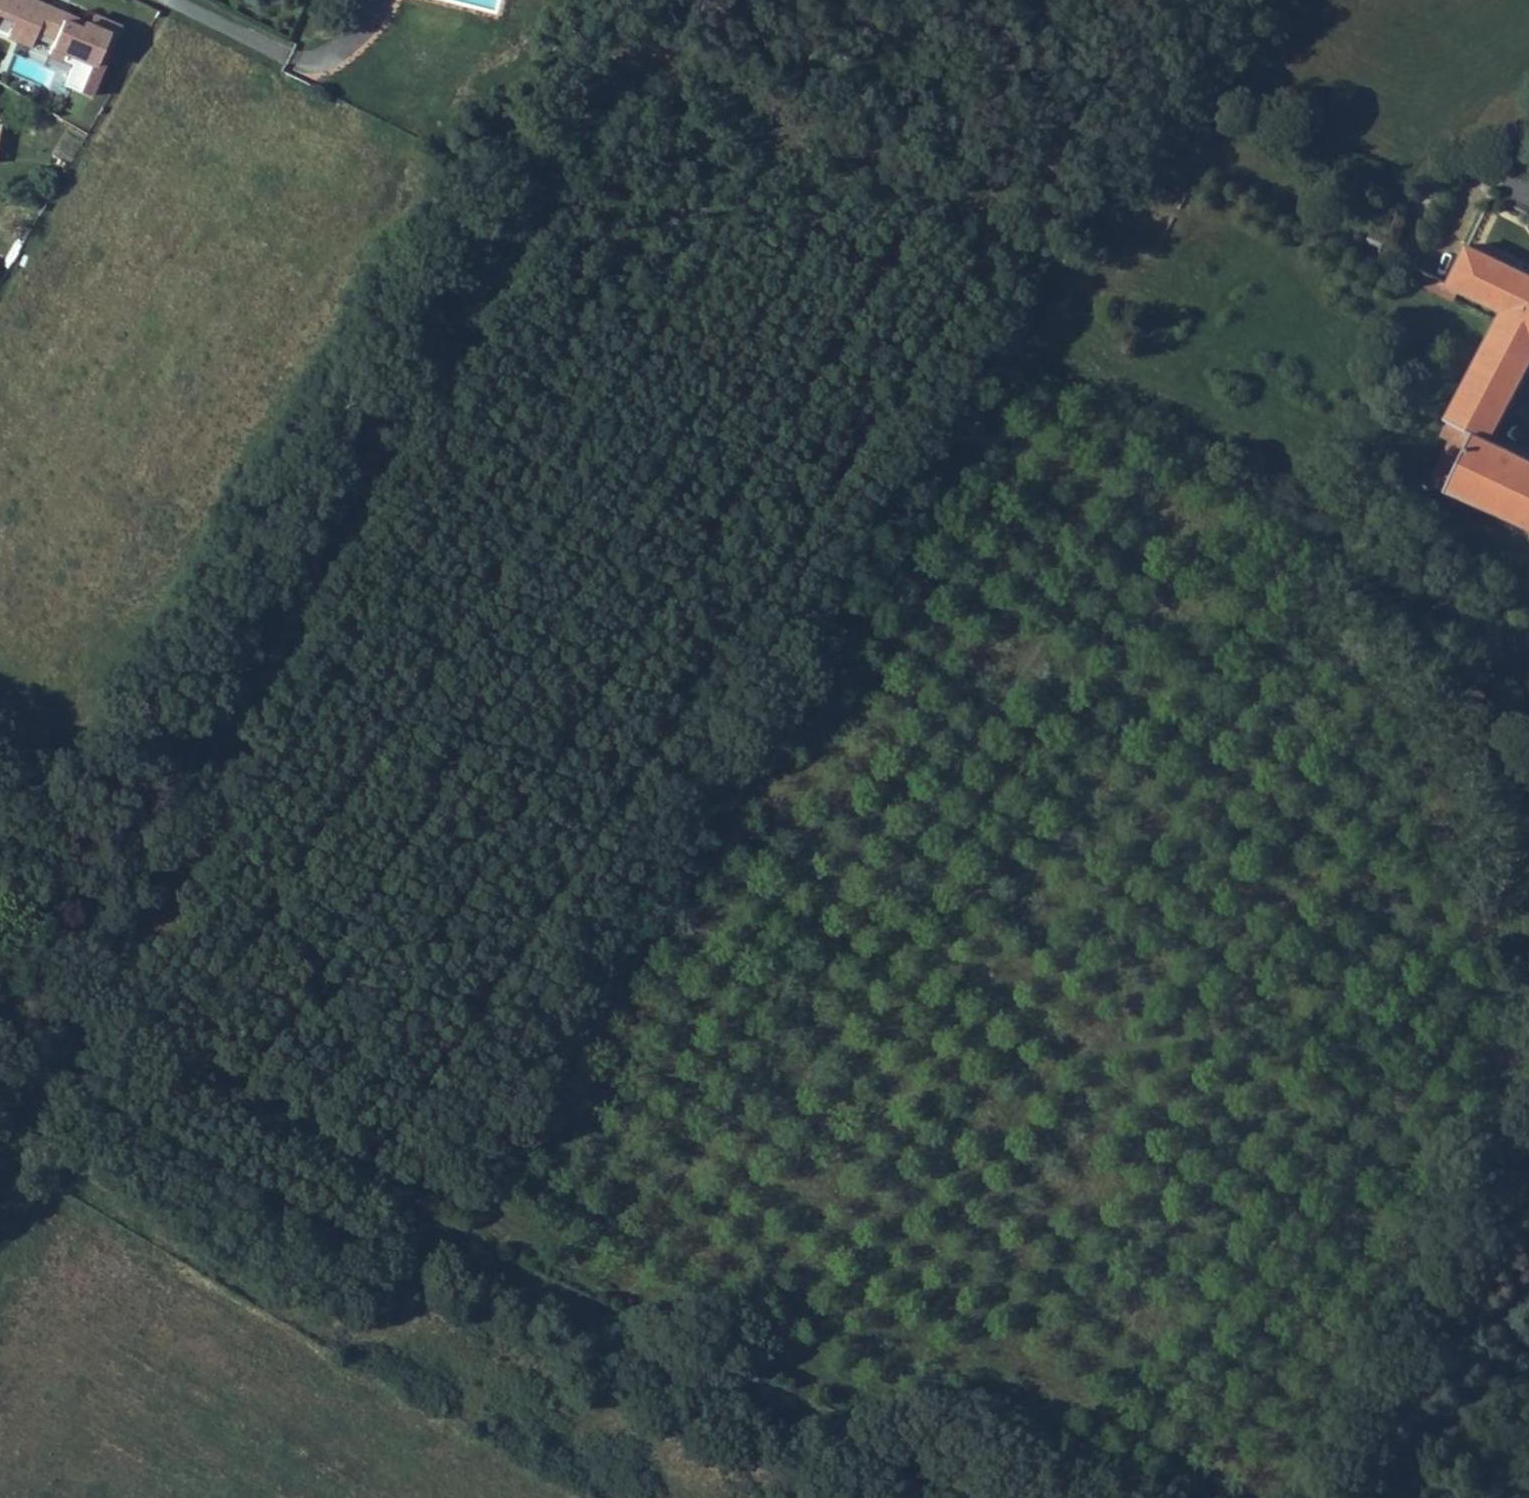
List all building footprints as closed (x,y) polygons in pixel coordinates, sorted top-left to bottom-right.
[(42,0),(0,0),(0,37),(98,76),(117,30),(42,0)] [(1378,229),(1372,242),(1382,247),(1389,235),(1378,229)] [(1468,245),(1449,284),(1458,288),(1503,310),(1448,418),(1454,421),(1476,432),(1450,486),(1449,488),(1528,525),(1528,457),(1478,433),(1528,336),(1528,275),(1468,245)] [(1449,284),(1433,276),(1429,284),(1454,297),(1458,288),(1449,284)] [(1456,439),(1436,479),(1450,486),(1476,432),(1454,421),(1447,434),(1456,439)]
